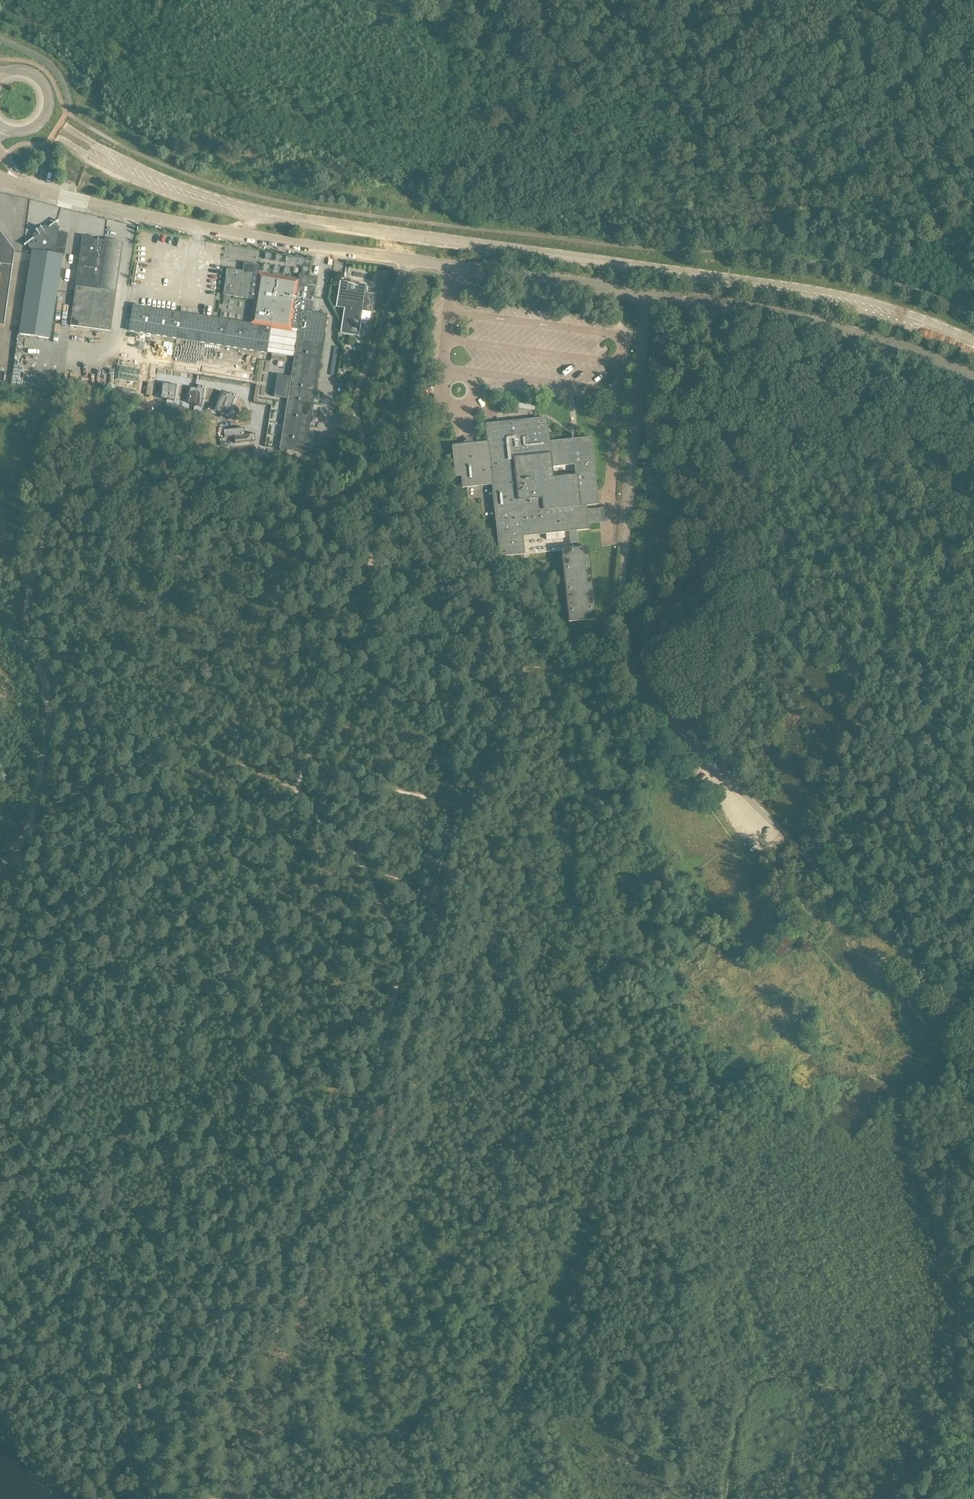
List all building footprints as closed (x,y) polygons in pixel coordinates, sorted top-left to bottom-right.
[(32,251),(30,262),(19,335),(48,339),(62,256),(52,254),(52,250),(57,247),(60,229),(55,223),(49,227),(48,233),(44,232),(40,227),(40,228),(40,229),(37,231),(36,231),(37,233),(33,239),(27,243),(32,251)] [(14,252),(0,234),(0,327),(4,328),(14,252)] [(82,237),(81,247),(76,287),(75,287),(72,318),(66,317),(65,325),(70,325),(70,327),(98,330),(97,334),(106,335),(106,332),(110,332),(122,243),(105,240),(104,242),(98,241),(99,239),(82,237)] [(227,270),(226,280),(223,296),(254,301),(250,324),(134,304),(129,332),(267,355),(272,329),(292,332),(292,329),(299,330),(278,449),(305,454),(327,316),(311,313),(317,279),(299,276),(298,281),(227,270)] [(366,286),(340,282),(337,307),(345,309),(341,334),(358,336),(361,319),(369,320),(370,313),(373,296),(364,295),(366,286)] [(354,364),(344,362),(342,371),(353,373),(354,364)] [(158,372),(151,373),(154,393),(161,392),(158,372)] [(197,375),(190,374),(187,395),(194,396),(197,375)] [(166,377),(159,378),(161,398),(168,398),(166,377)] [(203,382),(196,381),(193,402),(200,403),(203,382)] [(275,398),(277,386),(264,384),(261,395),(275,398)] [(227,391),(213,406),(218,411),(232,396),(227,391)] [(228,401),(214,416),(219,420),(233,405),(228,401)] [(250,419),(231,425),(233,432),(252,426),(250,419)] [(486,425),(487,435),(488,444),(452,447),(454,479),(460,478),(461,489),(492,486),(498,558),(525,556),(524,538),(545,536),(546,541),(565,539),(565,534),(570,533),(571,550),(561,551),(568,623),(595,620),(588,548),(578,549),(576,532),(588,530),(588,524),(593,523),(592,511),(586,512),(586,506),(598,505),(596,486),(591,439),(549,443),(546,419),(486,425)] [(246,428),(227,434),(229,441),(248,435),(246,428)]
